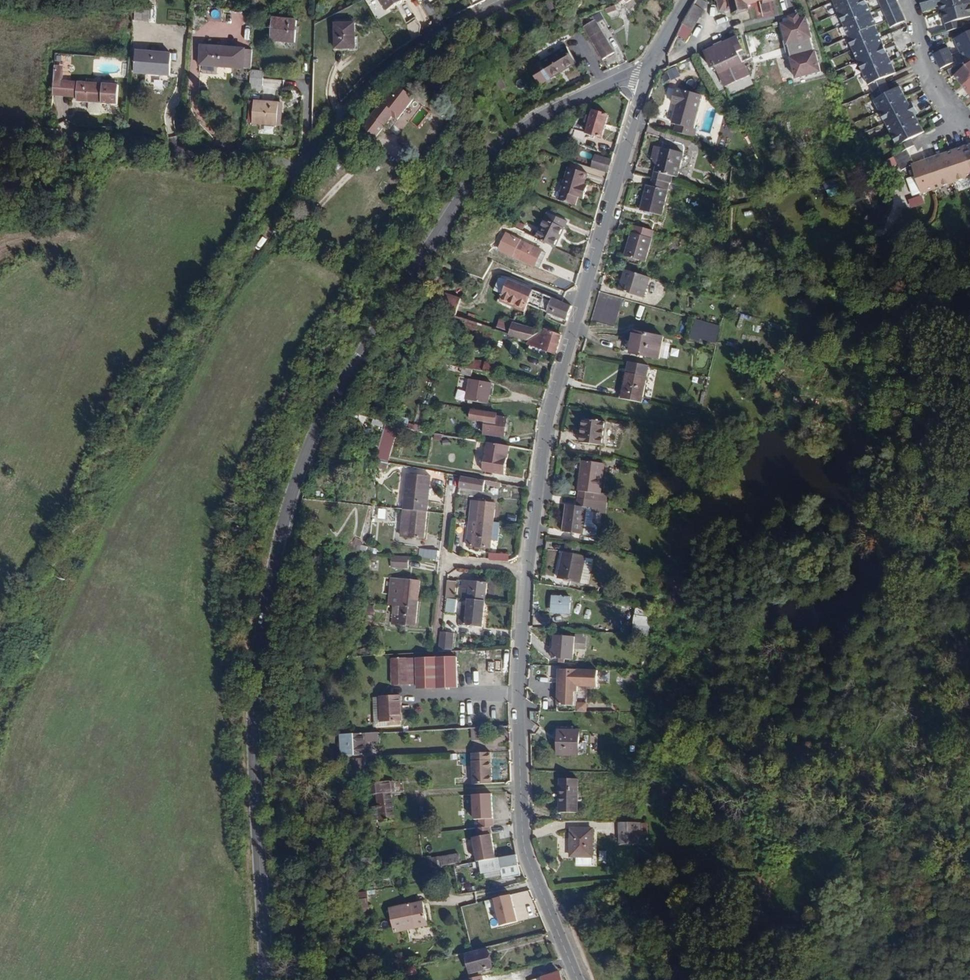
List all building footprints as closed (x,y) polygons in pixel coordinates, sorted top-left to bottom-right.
[(401,0),(379,0),(384,9),(401,0)] [(708,5),(701,2),(702,0),(696,0),(675,38),(686,44),(708,5)] [(723,9),(728,7),(729,11),(740,7),(742,11),(757,6),(756,2),(762,0),(720,0),(723,9)] [(867,1),(866,0),(835,0),(833,1),(838,14),(867,1)] [(897,2),(896,0),(880,0),(878,1),(882,8),(897,2)] [(922,6),(924,12),(941,7),(943,13),(969,5),(969,0),(941,0),(922,6)] [(844,26),(872,13),(867,1),(838,14),(844,26)] [(883,12),(898,5),(897,2),(882,8),(883,12)] [(887,19),(902,13),(898,5),(883,12),(887,19)] [(961,21),(969,19),(969,5),(943,13),(949,33),(963,29),(961,21)] [(600,11),(592,16),(594,19),(596,22),(604,17),(600,11)] [(875,25),(877,24),(872,13),(844,26),(849,37),(875,25)] [(890,27),(905,20),(902,13),(887,19),(890,27)] [(294,43),(296,19),(271,17),(268,41),(294,43)] [(814,52),(811,38),(806,17),(799,19),(790,21),(780,24),(786,45),(787,44),(790,58),(795,79),(820,73),(815,52),(814,52)] [(596,22),(594,19),(583,27),(602,58),(614,51),(596,22)] [(417,20),(406,22),(410,37),(420,34),(417,20)] [(354,51),(354,22),(333,22),(332,50),(354,51)] [(852,49),(880,36),(875,25),(849,37),(847,38),(852,49)] [(956,39),(961,50),(969,46),(969,33),(956,39)] [(738,52),(743,50),(736,35),(702,50),(711,69),(715,67),(725,86),(748,75),(742,62),(740,57),(738,52)] [(886,49),(880,36),(852,49),(858,61),(886,49)] [(243,69),(244,48),(201,45),(200,66),(243,69)] [(550,79),(575,63),(564,45),(538,61),(539,62),(529,68),(539,84),(549,77),(550,79)] [(961,50),(968,63),(969,62),(969,46),(961,50)] [(250,69),(251,49),(244,48),(243,69),(250,69)] [(938,62),(952,55),(948,48),(934,54),(938,62)] [(891,61),(886,49),(858,61),(863,73),(891,61)] [(168,75),(170,52),(135,50),(133,73),(168,75)] [(942,69),(955,63),(952,55),(938,62),(942,69)] [(884,78),(897,73),(891,61),(863,73),(869,85),(870,84),(874,92),(887,85),(884,78)] [(969,81),(969,62),(968,63),(950,72),(953,79),(958,77),(964,86),(969,81)] [(117,105),(119,84),(62,80),(63,67),(54,67),(52,98),(76,100),(76,102),(117,105)] [(262,92),(263,70),(250,70),(250,92),(262,92)] [(880,112),(906,98),(900,87),(891,92),(887,85),(874,92),(878,99),(873,101),(880,112)] [(398,119),(413,99),(396,86),(382,105),(379,103),(361,126),(375,137),(392,115),(398,119)] [(692,129),(702,95),(681,89),(681,91),(675,89),(671,102),(677,104),(672,123),(677,124),(674,132),(692,137),(695,129),(692,129)] [(886,124),(916,108),(913,101),(909,103),(906,98),(880,112),(886,124)] [(275,125),(277,101),(252,99),(251,123),(275,125)] [(591,121),(596,111),(586,106),(576,125),(586,130),(591,121)] [(607,134),(613,114),(597,108),(596,111),(591,121),(594,123),(592,129),(607,134)] [(892,135),(918,120),(915,116),(920,114),(916,108),(886,124),(892,135)] [(912,140),(925,133),(918,120),(892,135),(900,149),(894,153),(897,159),(909,152),(908,150),(916,146),(912,140)] [(581,142),(586,130),(576,125),(570,136),(581,142)] [(678,176),(684,153),(661,147),(653,178),(669,183),(671,183),(673,175),(678,176)] [(963,147),(946,153),(956,182),(969,177),(969,165),(963,147)] [(916,164),(909,152),(897,159),(902,169),(913,166),(923,194),(937,189),(927,160),(916,164)] [(956,182),(946,153),(927,160),(937,189),(956,182)] [(608,171),(611,161),(595,155),(591,165),(608,171)] [(584,184),(588,173),(569,166),(560,191),(563,192),(560,200),(574,205),(577,197),(583,199),(587,189),(583,188),(584,184)] [(661,216),(669,183),(653,178),(651,186),(646,185),(639,210),(661,216)] [(556,246),(568,222),(548,212),(536,236),(556,246)] [(644,262),(653,231),(633,225),(624,255),(644,262)] [(514,257),(522,241),(504,232),(496,248),(514,257)] [(514,257),(535,268),(543,252),(522,241),(514,257)] [(538,269),(546,254),(543,252),(535,268),(538,269)] [(642,297),(649,277),(627,270),(622,284),(619,283),(617,289),(642,297)] [(500,296),(506,281),(497,279),(492,293),(500,296)] [(524,304),(529,290),(506,281),(500,296),(497,304),(521,313),(524,304)] [(539,310),(544,295),(529,290),(524,304),(539,310)] [(622,299),(600,293),(593,320),(614,325),(622,299)] [(456,317),(461,300),(444,295),(439,312),(456,317)] [(567,321),(572,306),(562,302),(544,295),(539,310),(567,321)] [(512,322),(514,318),(498,314),(493,329),(508,333),(512,322)] [(721,327),(693,319),(688,338),(700,342),(701,338),(717,342),(721,327)] [(530,339),(541,330),(512,322),(508,333),(530,339)] [(555,353),(561,334),(543,328),(541,330),(530,339),(525,344),(555,353)] [(657,358),(663,335),(636,328),(630,351),(657,358)] [(488,373),(491,360),(470,356),(467,369),(477,371),(488,373)] [(502,372),(503,362),(491,360),(488,373),(501,375),(502,372)] [(641,402),(648,365),(627,361),(619,398),(641,402)] [(487,402),(491,382),(470,378),(466,399),(487,402)] [(505,437),(507,418),(494,416),(494,412),(470,408),(468,419),(483,421),(482,434),(505,437)] [(601,445),(604,421),(581,418),(578,442),(601,445)] [(399,429),(386,426),(376,459),(388,462),(399,429)] [(504,472),(508,446),(487,443),(483,469),(489,469),(504,472)] [(598,493),(602,463),(581,460),(576,498),(592,499),(592,493),(598,493)] [(426,512),(430,476),(406,474),(403,503),(408,503),(407,510),(426,512)] [(482,492),(484,480),(460,476),(459,488),(482,492)] [(598,493),(592,493),(592,499),(591,507),(590,511),(606,512),(607,501),(608,495),(598,493)] [(583,534),(586,506),(591,507),(592,499),(576,498),(576,505),(565,504),(562,531),(583,534)] [(494,521),(495,501),(471,500),(471,509),(476,510),(475,520),(494,521)] [(423,540),(426,512),(407,510),(406,530),(401,529),(400,538),(423,540)] [(492,548),(494,521),(475,520),(474,537),(468,537),(467,546),(492,548)] [(438,560),(439,550),(418,549),(417,558),(438,560)] [(581,581),(585,557),(582,557),(583,555),(576,554),(571,553),(562,551),(557,577),(581,581)] [(489,562),(510,563),(510,555),(490,554),(489,562)] [(593,559),(585,557),(581,581),(589,583),(593,559)] [(412,571),(413,560),(394,559),(394,570),(412,571)] [(417,599),(419,580),(390,578),(388,604),(399,605),(408,606),(409,598),(417,599)] [(455,597),(456,581),(447,580),(446,597),(455,597)] [(486,600),(487,582),(463,580),(463,589),(469,590),(468,598),(486,600)] [(571,614),(571,596),(552,596),(551,614),(571,614)] [(415,624),(417,599),(409,598),(408,606),(399,605),(398,614),(392,614),(392,623),(415,624)] [(484,627),(486,600),(468,598),(467,617),(461,616),(460,626),(484,627)] [(453,618),(455,600),(446,599),(445,617),(453,618)] [(451,651),(453,632),(442,631),(440,631),(438,649),(451,651)] [(574,633),(574,637),(553,635),(551,659),(574,660),(574,650),(586,650),(587,637),(584,637),(584,634),(574,633)] [(458,687),(457,657),(415,658),(416,684),(416,689),(458,687)] [(416,684),(415,658),(390,659),(392,686),(416,684)] [(578,692),(578,686),(596,687),(597,671),(559,670),(557,705),(575,705),(575,692),(578,692)] [(403,727),(401,697),(374,698),(375,728),(403,727)] [(509,727),(471,729),(471,741),(494,740),(502,734),(506,737),(509,737),(509,727)] [(577,754),(577,728),(556,728),(555,753),(577,754)] [(381,754),(380,732),(360,734),(361,755),(381,754)] [(492,751),(472,752),(474,785),(494,784),(492,751)] [(578,777),(560,777),(560,812),(577,812),(578,777)] [(397,820),(394,796),(406,795),(405,783),(364,787),(366,799),(379,798),(381,822),(397,820)] [(492,794),(472,795),(474,820),(478,820),(479,826),(494,825),(492,794)] [(646,831),(646,822),(618,823),(619,845),(635,844),(635,831),(646,831)] [(572,827),(571,856),(593,857),(594,828),(572,827)] [(478,860),(496,857),(491,834),(472,837),(476,861),(478,860)] [(446,855),(422,859),(424,869),(447,865),(446,855)] [(517,865),(516,855),(503,856),(496,857),(478,860),(480,873),(499,870),(500,877),(519,875),(517,865)] [(492,899),(499,926),(517,921),(510,894),(492,899)] [(430,923),(426,900),(391,905),(395,929),(430,923)] [(497,967),(492,949),(469,955),(474,973),(497,967)] [(545,976),(535,979),(566,979),(562,970),(560,971),(545,976)]
